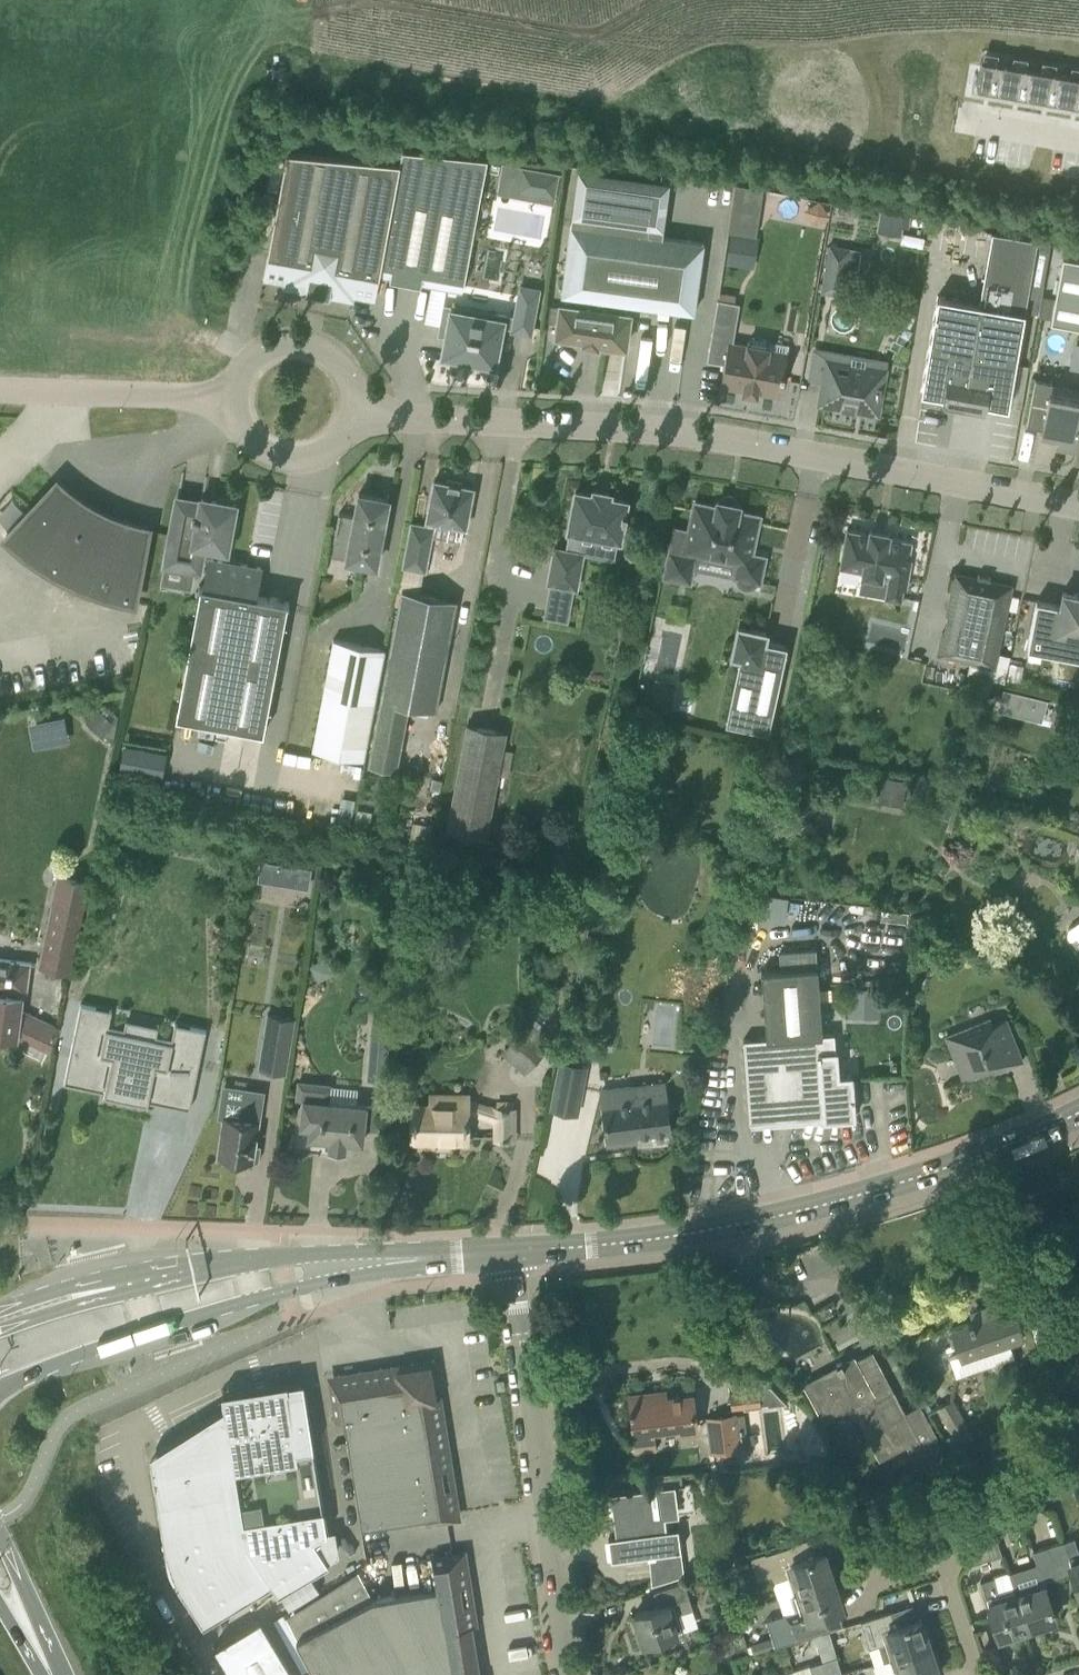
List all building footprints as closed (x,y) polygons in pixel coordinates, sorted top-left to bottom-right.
[(983,56),(978,84),(1007,89),(1012,61),(983,56)] [(1012,61),(1007,89),(1036,94),(1041,66),(1012,61)] [(1041,66),(1036,94),(1065,100),(1070,72),(1041,66)] [(1065,100),(1078,102),(1078,73),(1070,72),(1065,100)] [(402,149),(400,162),(286,152),(263,277),(285,281),(284,286),(306,290),(305,292),(329,297),(330,294),(352,298),(353,294),(374,298),(378,277),(462,292),(487,158),(402,149)] [(560,173),(502,162),(497,193),(554,204),(560,173)] [(727,261),(756,265),(765,185),(736,181),(727,261)] [(821,198),(804,208),(814,224),(830,214),(821,198)] [(878,229),(903,233),(906,213),(881,209),(878,229)] [(559,304),(555,335),(582,339),(582,343),(598,345),(598,341),(625,345),(630,313),(625,313),(627,303),(694,312),(704,242),(662,236),(570,224),(561,294),(565,294),(564,304),(559,304)] [(986,405),(1008,408),(1037,240),(991,232),(979,304),(936,297),(920,393),(942,397),(941,402),(985,410),(986,405)] [(829,244),(820,292),(842,296),(847,272),(857,274),(861,250),(851,248),(829,244)] [(1063,257),(1051,322),(1078,327),(1078,260),(1063,257)] [(512,330),(530,334),(539,289),(520,286),(514,316),(491,311),(490,317),(472,314),(471,321),(449,317),(442,355),(461,358),(461,360),(475,362),(475,361),(494,364),(501,327),(512,329),(512,330)] [(758,392),(780,396),(787,352),(769,349),(769,345),(766,339),(754,337),(747,341),(747,345),(728,342),(736,295),(720,292),(719,299),(717,299),(706,360),(724,363),(720,385),(742,389),(741,393),(757,395),(758,392)] [(862,411),(877,413),(885,369),(827,359),(819,403),(833,406),(833,409),(853,413),(854,407),(863,408),(862,411)] [(1035,378),(1026,423),(1042,426),(1040,435),(1057,438),(1055,446),(1075,449),(1078,426),(1078,386),(1035,378)] [(465,527),(473,488),(461,486),(462,482),(446,479),(445,483),(433,480),(425,524),(410,521),(402,567),(426,571),(436,522),(465,527)] [(116,598),(134,602),(148,528),(133,524),(126,522),(112,517),(99,511),(86,504),(80,500),(68,491),(57,482),(5,537),(19,549),(33,560),(49,570),(65,579),(81,587),(98,593),(116,598)] [(582,535),(619,541),(623,520),(626,520),(627,513),(624,513),(627,500),(609,497),(610,493),(593,490),(593,494),(575,491),(568,530),(569,530),(565,550),(554,548),(548,583),(577,588),(584,552),(580,551),(582,535)] [(339,512),(335,534),(350,537),(347,559),(346,561),(376,565),(377,563),(376,563),(378,554),(380,554),(385,524),(383,523),(388,499),(358,493),(354,515),(339,512)] [(218,500),(212,499),(210,512),(201,510),(202,502),(176,498),(164,564),(184,568),(185,562),(195,564),(199,545),(226,550),(235,504),(231,503),(231,500),(218,497),(218,500)] [(675,528),(664,576),(689,581),(695,554),(737,563),(734,576),(737,577),(739,582),(742,585),(748,587),(753,585),(757,581),(759,581),(765,557),(751,554),(759,516),(738,512),(740,505),(717,500),(716,507),(695,502),(688,531),(675,528)] [(911,560),(907,560),(911,542),(889,537),(890,533),(869,529),(869,534),(847,530),(840,566),(862,570),(861,575),(881,579),(882,574),(889,575),(885,597),(900,600),(903,588),(906,588),(911,560)] [(256,595),(259,576),(250,574),(246,569),(247,565),(208,557),(203,586),(199,585),(198,586),(200,587),(175,716),(263,732),(287,603),(289,603),(289,602),(256,595)] [(955,573),(950,595),(946,614),(950,615),(946,632),(942,632),(937,653),(994,666),(1011,585),(989,580),(990,576),(978,574),(977,578),(955,573)] [(457,601),(401,591),(369,765),(397,770),(409,705),(436,710),(457,601)] [(1062,591),(1060,604),(1036,599),(1027,647),(1078,658),(1078,594),(1062,591)] [(787,645),(764,640),(766,632),(738,626),(732,655),(739,657),(725,722),(768,732),(787,645)] [(363,760),(385,649),(334,639),(312,750),(363,760)] [(648,683),(643,706),(666,711),(671,688),(648,683)] [(1002,687),(997,709),(1025,716),(1041,720),(1047,698),(1002,687)] [(66,715),(30,718),(32,744),(69,740),(66,715)] [(468,725),(448,830),(484,837),(504,732),(468,725)] [(160,776),(164,754),(125,747),(121,768),(160,776)] [(432,778),(430,788),(440,790),(442,779),(432,778)] [(312,883),(313,864),(260,859),(259,878),(312,883)] [(88,881),(57,874),(37,967),(68,973),(88,881)] [(308,883),(255,880),(254,902),(307,904),(308,883)] [(1078,946),(1078,921),(1069,928),(1068,933),(1077,947),(1078,946)] [(816,1034),(822,1034),(816,948),(778,950),(780,970),(762,971),(767,1038),(743,1039),(749,1124),(826,1118),(821,1052),(817,1053),(816,1034)] [(49,1050),(59,1027),(19,1009),(21,997),(25,998),(30,962),(0,958),(0,1034),(16,1037),(49,1050)] [(852,984),(851,1013),(869,1014),(869,985),(852,984)] [(111,1010),(80,1003),(64,1083),(104,1091),(103,1095),(147,1104),(148,1100),(189,1109),(206,1029),(174,1023),(171,1038),(152,1034),(149,1048),(125,1043),(128,1029),(108,1025),(111,1010)] [(647,1043),(671,1044),(673,1004),(649,1003),(647,1043)] [(269,1012),(264,1039),(290,1043),(294,1016),(269,1012)] [(1002,1061),(1004,1068),(1022,1060),(1006,1019),(992,1024),(989,1018),(945,1035),(962,1076),(1002,1061)] [(531,1067),(553,1042),(529,1020),(506,1046),(531,1067)] [(388,1022),(371,1021),(368,1075),(385,1076),(388,1022)] [(838,1076),(835,1033),(822,1034),(816,1034),(817,1053),(821,1052),(826,1118),(854,1116),(851,1075),(838,1076)] [(555,1084),(582,1089),(586,1066),(560,1061),(555,1084)] [(295,1098),(303,1099),(300,1125),(309,1126),(308,1137),(330,1139),(329,1149),(345,1150),(345,1141),(362,1142),(366,1105),(330,1101),(332,1083),(297,1080),(295,1098)] [(256,1144),(264,1090),(247,1087),(243,1118),(224,1115),(218,1156),(220,1157),(223,1161),(232,1162),(236,1159),(258,1162),(260,1145),(256,1144)] [(670,1130),(667,1108),(666,1099),(632,1103),(630,1087),(601,1091),(603,1106),(602,1106),(607,1144),(637,1140),(636,1134),(670,1130)] [(413,1137),(465,1138),(466,1099),(451,1099),(451,1108),(414,1107),(413,1137)] [(512,1138),(512,1108),(496,1107),(496,1138),(512,1138)] [(950,1328),(958,1353),(951,1356),(957,1375),(1014,1355),(1009,1342),(1023,1337),(1013,1307),(950,1328)] [(916,1438),(871,1354),(855,1363),(853,1359),(805,1384),(824,1418),(850,1404),(879,1458),(916,1438)] [(351,1459),(441,1445),(429,1366),(331,1382),(337,1419),(344,1418),(351,1459)] [(240,1404),(224,1413),(151,1459),(153,1471),(152,1471),(167,1561),(169,1569),(174,1580),(202,1626),(267,1585),(273,1595),(323,1563),(313,1539),(327,1531),(308,1414),(307,1414),(303,1386),(288,1388),(271,1392),(255,1397),(240,1404)] [(754,1387),(729,1391),(731,1408),(743,1407),(743,1409),(761,1407),(762,1406),(762,1404),(767,1403),(767,1406),(780,1404),(786,1403),(770,1386),(765,1386),(765,1388),(759,1389),(758,1387),(754,1387)] [(635,1436),(657,1433),(695,1430),(691,1395),(653,1399),(652,1393),(630,1396),(635,1436)] [(968,1425),(952,1399),(938,1407),(957,1440),(970,1432),(967,1425),(968,1425)] [(707,1417),(712,1451),(739,1448),(733,1413),(707,1417)] [(953,1470),(943,1451),(934,1435),(910,1448),(918,1464),(929,1483),(953,1470)] [(351,1459),(356,1491),(449,1476),(448,1466),(450,1466),(447,1444),(441,1445),(351,1459)] [(451,1486),(449,1476),(356,1491),(361,1524),(425,1514),(426,1521),(458,1516),(454,1486),(451,1486)] [(651,1584),(672,1578),(684,1574),(677,1527),(666,1528),(664,1516),(695,1512),(691,1483),(634,1491),(612,1494),(617,1535),(608,1536),(611,1558),(648,1553),(651,1584)] [(1001,1519),(992,1521),(996,1534),(1005,1531),(1001,1519)] [(1078,1552),(1074,1537),(1048,1545),(1058,1576),(1072,1571),(1078,1593),(1078,1552)] [(970,1549),(975,1563),(1001,1554),(997,1541),(970,1549)] [(833,1580),(823,1551),(799,1559),(794,1544),(751,1558),(758,1578),(770,1574),(773,1582),(788,1577),(794,1592),(833,1580)] [(1030,1582),(1014,1587),(1027,1627),(1055,1618),(1044,1580),(1058,1576),(1048,1545),(1032,1550),(1036,1563),(1025,1567),(1030,1582)] [(296,1638),(304,1652),(460,1627),(476,1624),(472,1602),(469,1602),(466,1582),(469,1582),(464,1552),(432,1557),(436,1586),(373,1597),(296,1638)] [(718,1565),(708,1569),(712,1581),(722,1577),(718,1565)] [(998,1636),(1027,1627),(1014,1587),(1013,1587),(1009,1572),(981,1581),(998,1636)] [(822,1631),(818,1616),(842,1608),(833,1580),(794,1592),(794,1593),(778,1598),(784,1614),(767,1619),(775,1646),(822,1631)] [(643,1642),(664,1636),(684,1629),(679,1614),(693,1609),(684,1581),(653,1591),(658,1605),(634,1613),(643,1642)] [(929,1646),(920,1617),(896,1625),(891,1610),(860,1620),(869,1647),(874,1663),(929,1646)] [(215,1643),(236,1674),(297,1674),(257,1615),(215,1643)] [(460,1627),(304,1652),(316,1674),(468,1674),(460,1627)] [(929,1646),(874,1663),(874,1665),(875,1664),(878,1674),(937,1674),(938,1674),(929,1646)] [(839,1665),(836,1655),(811,1664),(794,1670),(795,1674),(842,1674),(839,1665)]
